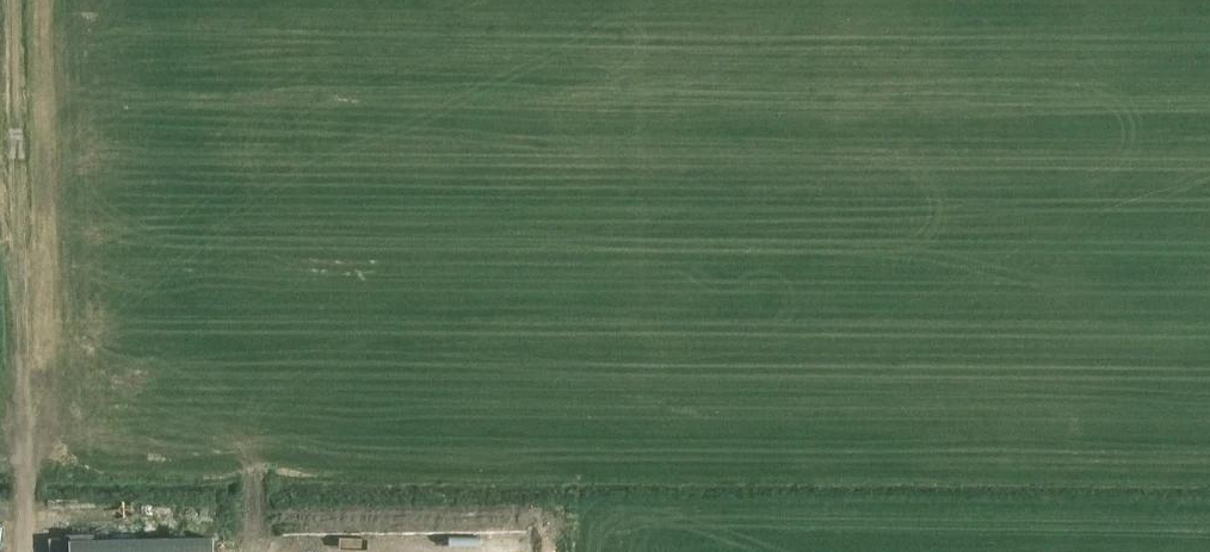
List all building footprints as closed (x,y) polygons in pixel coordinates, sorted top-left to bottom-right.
[(212,539),(68,542),(68,551),(212,551),(212,539)]
